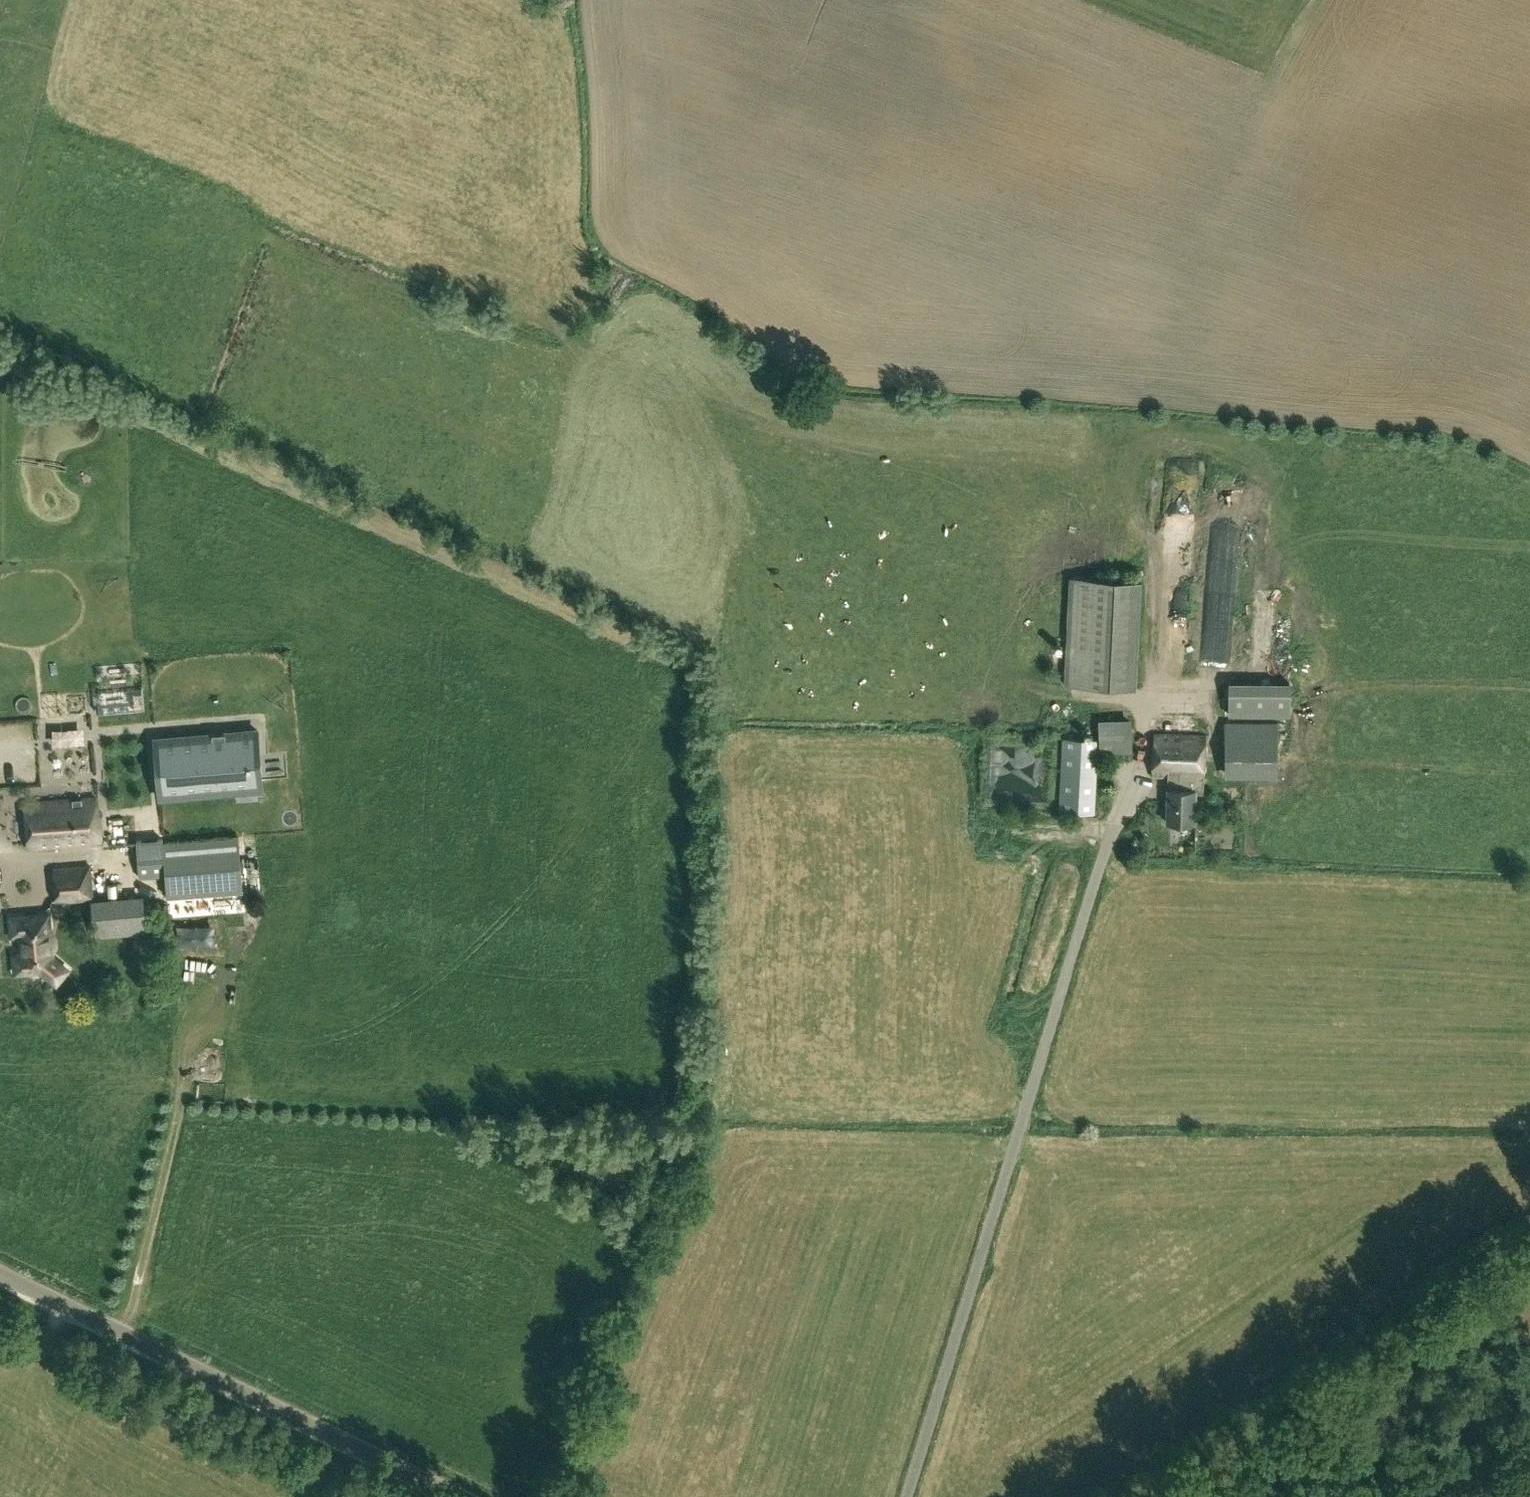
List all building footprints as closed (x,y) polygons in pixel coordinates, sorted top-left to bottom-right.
[(1072,577),(1067,683),(1136,686),(1141,580),(1072,577)] [(1233,712),(1293,710),(1292,679),(1232,681),(1233,712)] [(1100,751),(1134,751),(1134,717),(1111,717),(1111,729),(1100,729),(1100,751)] [(1276,778),(1277,723),(1224,723),(1224,778),(1276,778)] [(158,792),(245,785),(243,757),(254,757),(252,732),(154,739),(158,792)] [(1165,822),(1179,822),(1193,823),(1194,793),(1202,793),(1204,737),(1153,734),(1151,775),(1167,776),(1165,822)] [(1093,811),(1096,739),(1062,738),(1058,810),(1093,811)] [(29,846),(102,842),(100,797),(27,801),(29,846)] [(241,884),(237,837),(135,844),(137,874),(163,872),(165,889),(241,884)] [(92,863),(54,867),(57,902),(95,898),(92,863)] [(49,953),(48,934),(50,934),(49,915),(10,918),(12,937),(20,936),(21,955),(13,956),(15,975),(36,973),(36,971),(44,970),(44,975),(53,983),(59,983),(66,975),(66,970),(56,961),(53,962),(52,953),(49,953)]
